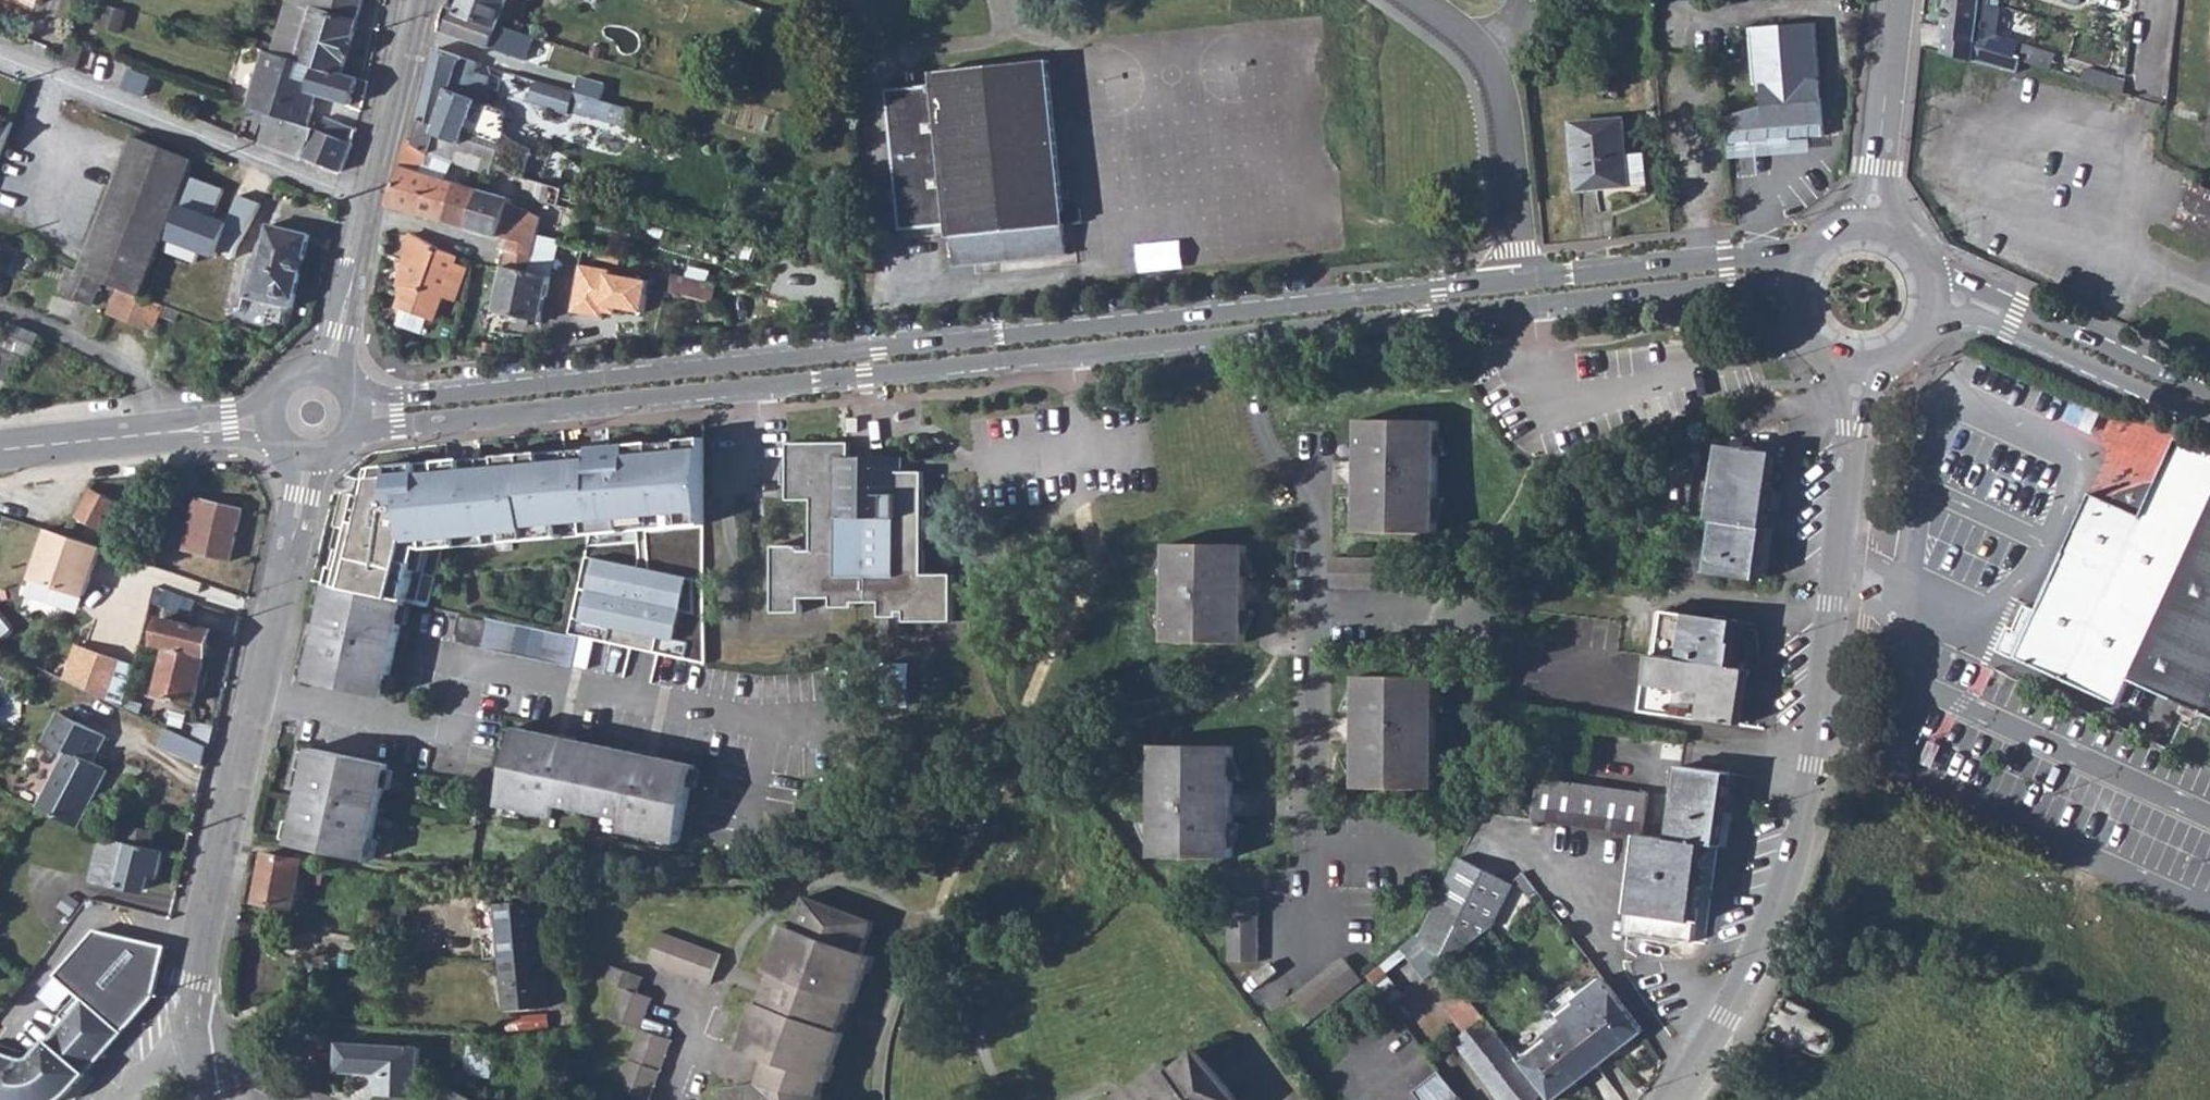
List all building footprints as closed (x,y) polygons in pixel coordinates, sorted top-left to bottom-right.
[(299,58),(344,72),(360,21),(359,21),(365,0),(289,0),(314,10),(299,58)] [(460,9),(502,23),(510,0),(463,0),(460,9)] [(1943,38),(1945,38),(1943,52),(1996,65),(2019,72),(2022,59),(1996,51),(2002,5),(1983,2),(1983,0),(1947,0),(1943,38)] [(447,5),(442,30),(515,54),(519,41),(533,45),(535,42),(540,44),(541,41),(542,37),(502,23),(460,9),(447,5)] [(1767,111),(1729,114),(1731,141),(1826,132),(1816,19),(1755,24),(1760,82),(1765,81),(1767,111)] [(2027,46),(2022,59),(2051,69),(2056,56),(2027,46)] [(410,137),(402,158),(422,164),(434,134),(462,143),(463,139),(477,99),(468,96),(470,88),(484,92),(490,75),(476,71),(479,61),(437,47),(415,141),(412,139),(410,137)] [(272,50),(252,106),(271,113),(312,128),(324,93),(351,103),(360,77),(344,72),(299,58),(272,50)] [(939,84),(889,89),(903,228),(953,224),(958,268),(1069,256),(1066,227),(1081,225),(1080,210),(1066,212),(1052,60),(938,71),(939,84)] [(2109,77),(2107,87),(2124,93),(2125,81),(2109,77)] [(577,92),(540,81),(534,102),(572,113),(572,110),(577,92)] [(482,101),(484,92),(470,88),(468,96),(477,99),(463,139),(498,151),(493,167),(526,177),(528,171),(531,162),(533,155),(533,149),(530,146),(524,144),(518,141),(514,136),(511,131),(509,126),(507,121),(505,115),(500,110),(492,105),(487,102),(482,101)] [(577,92),(572,110),(632,126),(637,109),(577,92)] [(1,156),(15,118),(0,112),(0,158),(1,156)] [(312,128),(271,113),(262,134),(286,144),(284,149),(301,157),(306,154),(343,169),(353,143),(322,132),(312,128)] [(328,117),(322,132),(353,143),(357,127),(328,117)] [(1624,120),(1571,123),(1577,189),(1597,188),(1598,199),(1648,196),(1644,156),(1627,157),(1624,120)] [(135,134),(81,271),(101,279),(117,285),(118,286),(141,295),(158,252),(187,176),(195,158),(142,137),(135,134)] [(402,158),(389,203),(445,220),(456,182),(447,179),(453,160),(491,173),(493,167),(498,151),(463,139),(462,143),(434,134),(422,164),(402,158)] [(187,176),(158,252),(193,264),(196,251),(229,262),(255,205),(187,176)] [(562,187),(526,177),(522,194),(544,201),(547,192),(560,195),(562,187)] [(456,182),(445,220),(501,236),(512,198),(456,182)] [(2176,220),(2209,236),(2209,204),(2188,194),(2176,220)] [(517,204),(507,250),(533,257),(541,215),(517,204)] [(271,293),(296,298),(311,233),(270,223),(260,265),(252,264),(244,296),(269,302),(271,293)] [(407,252),(402,278),(401,286),(407,287),(399,308),(435,319),(444,294),(449,279),(462,283),(467,265),(456,262),(458,255),(414,233),(407,252)] [(0,253),(0,267),(10,271),(18,252),(3,246),(0,253)] [(533,257),(507,250),(494,310),(543,320),(552,277),(531,272),(533,257)] [(81,271),(69,266),(59,293),(91,305),(101,279),(81,271)] [(672,268),(669,286),(715,297),(719,280),(672,268)] [(462,283),(449,279),(444,294),(458,297),(462,283)] [(141,295),(118,286),(107,313),(151,331),(162,303),(141,295)] [(11,321),(2,343),(33,355),(42,334),(11,321)] [(0,347),(0,378),(20,385),(33,355),(2,343),(0,347)] [(2092,435),(2104,411),(2057,387),(2045,412),(2092,435)] [(1359,452),(1359,465),(1359,477),(1359,495),(1359,521),(1359,529),(1438,529),(1438,519),(1438,495),(1438,453),(1438,428),(1438,419),(1359,418),(1359,427),(1359,452)] [(1723,447),(1712,521),(1718,522),(1766,528),(1782,422),(1737,439),(1735,447),(1723,447)] [(1359,452),(1359,427),(1354,433),(1350,441),(1347,452),(1359,452)] [(1440,430),(1438,428),(1438,453),(1450,453),(1444,436),(1440,430)] [(346,490),(327,582),(407,598),(417,552),(707,526),(698,432),(381,461),(346,490)] [(2131,676),(2209,713),(2209,448),(2180,434),(2162,474),(2148,477),(2144,478),(2116,489),(2106,495),(2094,490),(2037,607),(2026,603),(2017,624),(2013,622),(2002,645),(2119,701),(2131,676)] [(883,480),(847,480),(847,456),(847,441),(785,441),(785,494),(785,498),(808,498),(810,548),(800,548),(800,543),(771,543),(772,609),(800,609),(800,595),(830,595),(830,604),(854,603),(854,598),(878,598),(878,614),(896,614),(896,608),(903,608),(903,618),(951,618),(950,572),(921,572),(934,467),(902,470),(883,470),(883,480)] [(901,456),(847,456),(847,480),(883,480),(883,470),(902,470),(901,456)] [(1359,477),(1359,465),(1354,459),(1342,471),(1354,482),(1359,477)] [(113,501),(89,488),(74,517),(98,529),(113,501)] [(1354,516),(1359,521),(1359,495),(1347,495),(1347,500),(1350,508),(1354,516)] [(1448,495),(1438,495),(1438,519),(1442,513),(1447,501),(1448,495)] [(196,496),(185,549),(231,558),(243,507),(196,496)] [(1766,528),(1718,522),(1711,573),(1759,580),(1766,528)] [(99,545),(55,529),(37,578),(91,597),(98,578),(88,575),(99,545)] [(1169,542),(1168,548),(1168,573),(1168,607),(1168,634),(1168,640),(1246,640),(1246,634),(1246,608),(1246,596),(1246,581),(1246,574),(1246,551),(1246,542),(1169,542)] [(108,548),(99,545),(88,575),(98,578),(108,548)] [(1168,573),(1168,548),(1164,552),(1160,560),(1157,573),(1168,573)] [(1249,554),(1246,551),(1246,574),(1260,574),(1257,568),(1249,554)] [(703,572),(592,554),(587,586),(698,604),(703,572)] [(1246,581),(1246,596),(1251,600),(1262,589),(1251,577),(1246,581)] [(407,598),(327,582),(327,587),(324,604),(320,622),(327,623),(325,633),(318,632),(313,655),(309,673),(308,677),(386,693),(387,689),(390,671),(401,620),(405,603),(407,598)] [(157,585),(153,600),(194,617),(198,601),(157,585)] [(327,587),(320,585),(316,602),(324,604),(327,587)] [(697,605),(586,587),(581,619),(692,637),(697,605)] [(412,604),(405,603),(401,620),(408,622),(412,604)] [(1164,630),(1168,634),(1168,607),(1157,607),(1157,613),(1160,623),(1164,630)] [(487,614),(460,608),(456,631),(465,633),(464,639),(481,643),(487,614)] [(1259,608),(1246,608),(1246,634),(1251,626),(1257,615),(1259,608)] [(1664,612),(1658,657),(1745,669),(1747,647),(1741,646),(1744,623),(1664,612)] [(579,633),(487,614),(481,643),(573,662),(579,633)] [(168,645),(157,693),(196,702),(208,653),(210,653),(215,629),(163,617),(158,644),(168,645)] [(327,623),(320,622),(318,632),(325,633),(327,623)] [(117,659),(73,643),(59,680),(104,696),(117,659)] [(313,655),(306,653),(302,671),(309,673),(313,655)] [(1658,657),(1651,656),(1644,713),(1737,727),(1745,669),(1658,657)] [(398,673),(390,671),(387,689),(394,691),(398,673)] [(1357,708),(1357,722),(1357,732),(1357,752),(1357,776),(1357,786),(1435,786),(1436,779),(1436,752),(1436,709),(1436,682),(1436,675),(1358,674),(1357,686),(1357,708)] [(1436,682),(1436,709),(1446,709),(1446,703),(1443,692),(1439,686),(1436,682)] [(1346,708),(1357,708),(1357,686),(1352,692),(1347,703),(1346,708)] [(66,756),(40,807),(53,813),(80,827),(109,769),(94,762),(106,739),(59,714),(43,744),(66,756)] [(1357,732),(1357,722),(1351,716),(1341,727),(1351,738),(1357,732)] [(201,719),(196,736),(215,744),(220,724),(201,719)] [(557,732),(517,724),(516,728),(512,747),(501,802),(505,803),(524,806),(557,813),(561,799),(626,812),(623,827),(658,834),(676,838),(680,839),(692,784),(696,766),(696,761),(656,753),(654,760),(644,757),(646,751),(567,734),(566,741),(556,739),(557,732)] [(516,728),(509,727),(505,745),(512,747),(516,728)] [(567,734),(557,732),(556,739),(566,741),(567,734)] [(196,736),(195,741),(191,755),(210,760),(215,744),(196,736)] [(1155,822),(1155,848),(1154,855),(1232,856),(1233,847),(1233,822),(1234,811),(1234,796),(1234,779),(1235,758),(1235,744),(1156,744),(1156,755),(1156,778),(1155,822)] [(390,761),(312,745),(311,749),(308,767),(304,785),(311,787),(309,797),(302,796),(297,819),(293,837),(292,842),(370,858),(371,853),(375,835),(386,783),(389,765),(390,761)] [(311,749),(304,748),(300,766),(308,767),(311,749)] [(656,753),(646,751),(644,757),(654,760),(656,753)] [(1353,772),(1357,776),(1357,752),(1346,752),(1346,758),(1349,766),(1353,772)] [(1446,752),(1436,752),(1436,779),(1438,777),(1442,771),(1445,763),(1446,752)] [(1144,777),(1156,778),(1156,755),(1154,756),(1151,759),(1147,765),(1144,773),(1144,777)] [(1235,758),(1234,779),(1245,780),(1243,772),(1240,764),(1235,758)] [(397,767),(389,765),(386,783),(393,785),(397,767)] [(703,767),(696,766),(692,784),(699,785),(703,767)] [(1683,772),(1673,844),(1708,848),(1722,850),(1731,778),(1683,772)] [(1539,783),(1533,824),(1641,839),(1643,840),(1648,797),(1539,783)] [(311,787),(304,785),(302,796),(309,797),(311,787)] [(1234,796),(1234,811),(1238,815),(1250,804),(1239,792),(1234,796)] [(524,806),(505,803),(504,810),(522,814),(524,806)] [(297,819),(290,818),(286,836),(293,837),(297,819)] [(1151,841),(1155,848),(1155,822),(1142,821),(1143,825),(1145,830),(1151,841)] [(1233,822),(1233,847),(1238,838),(1241,832),(1244,823),(1233,822)] [(131,824),(128,842),(153,847),(157,830),(131,824)] [(676,838),(658,834),(656,842),(674,845),(676,838)] [(383,837),(375,835),(371,853),(379,855),(383,837)] [(106,837),(100,860),(95,877),(143,889),(147,871),(160,874),(165,850),(153,847),(128,842),(106,837)] [(1643,840),(1641,839),(1627,938),(1694,947),(1708,848),(1673,844),(1643,840)] [(264,852),(260,877),(267,878),(264,899),(293,904),(301,858),(264,852)] [(1459,859),(1422,933),(1447,965),(1492,930),(1516,888),(1459,859)] [(260,877),(256,897),(264,899),(267,878),(260,877)] [(728,1091),(730,1099),(813,1099),(822,1076),(832,1080),(838,1064),(834,1062),(846,1031),(841,1029),(845,1017),(851,999),(857,1001),(868,971),(871,972),(877,955),(866,951),(877,921),(808,896),(797,926),(783,921),(778,938),(780,939),(769,969),(775,972),(765,1002),(758,1000),(747,1032),(745,1031),(739,1047),(772,1059),(768,1070),(763,1084),(728,1091)] [(1261,896),(1232,896),(1232,928),(1261,928),(1261,896)] [(496,901),(500,954),(543,950),(538,898),(496,901)] [(1261,928),(1232,928),(1231,960),(1262,960),(1261,928)] [(76,1084),(155,997),(167,945),(99,929),(58,975),(75,989),(81,995),(63,1014),(70,1020),(39,1054),(33,1057),(25,1057),(0,1049),(0,1099),(60,1099),(76,1084)] [(665,931),(654,961),(714,983),(724,953),(665,931)] [(543,950),(500,954),(505,1007),(547,1003),(543,950)] [(1347,956),(1297,995),(1315,1017),(1364,978),(1347,956)] [(616,1015),(647,1027),(658,997),(642,992),(648,976),(617,964),(612,980),(627,986),(616,1015)] [(75,989),(58,975),(40,994),(57,1008),(75,989)] [(1573,990),(1552,1007),(1563,1022),(1598,1066),(1645,1029),(1605,976),(1578,997),(1573,990)] [(1467,1028),(1487,1012),(1470,990),(1450,1007),(1467,1028)] [(1457,1041),(1504,1099),(1537,1099),(1538,1099),(1545,1094),(1517,1057),(1486,1017),(1457,1041)] [(1517,1057),(1545,1094),(1550,1099),(1554,1099),(1598,1066),(1563,1022),(1517,1057)] [(676,1038),(647,1027),(624,1089),(653,1099),(676,1038)] [(347,1040),(346,1069),(382,1071),(382,1089),(421,1091),(423,1044),(347,1040)] [(1194,1049),(1169,1070),(1161,1059),(1144,1073),(1147,1076),(1122,1096),(1125,1099),(1237,1099),(1194,1049)] [(1443,1068),(1417,1088),(1426,1099),(1468,1099),(1443,1068)] [(445,1099),(483,1099),(454,1084),(445,1099)]
